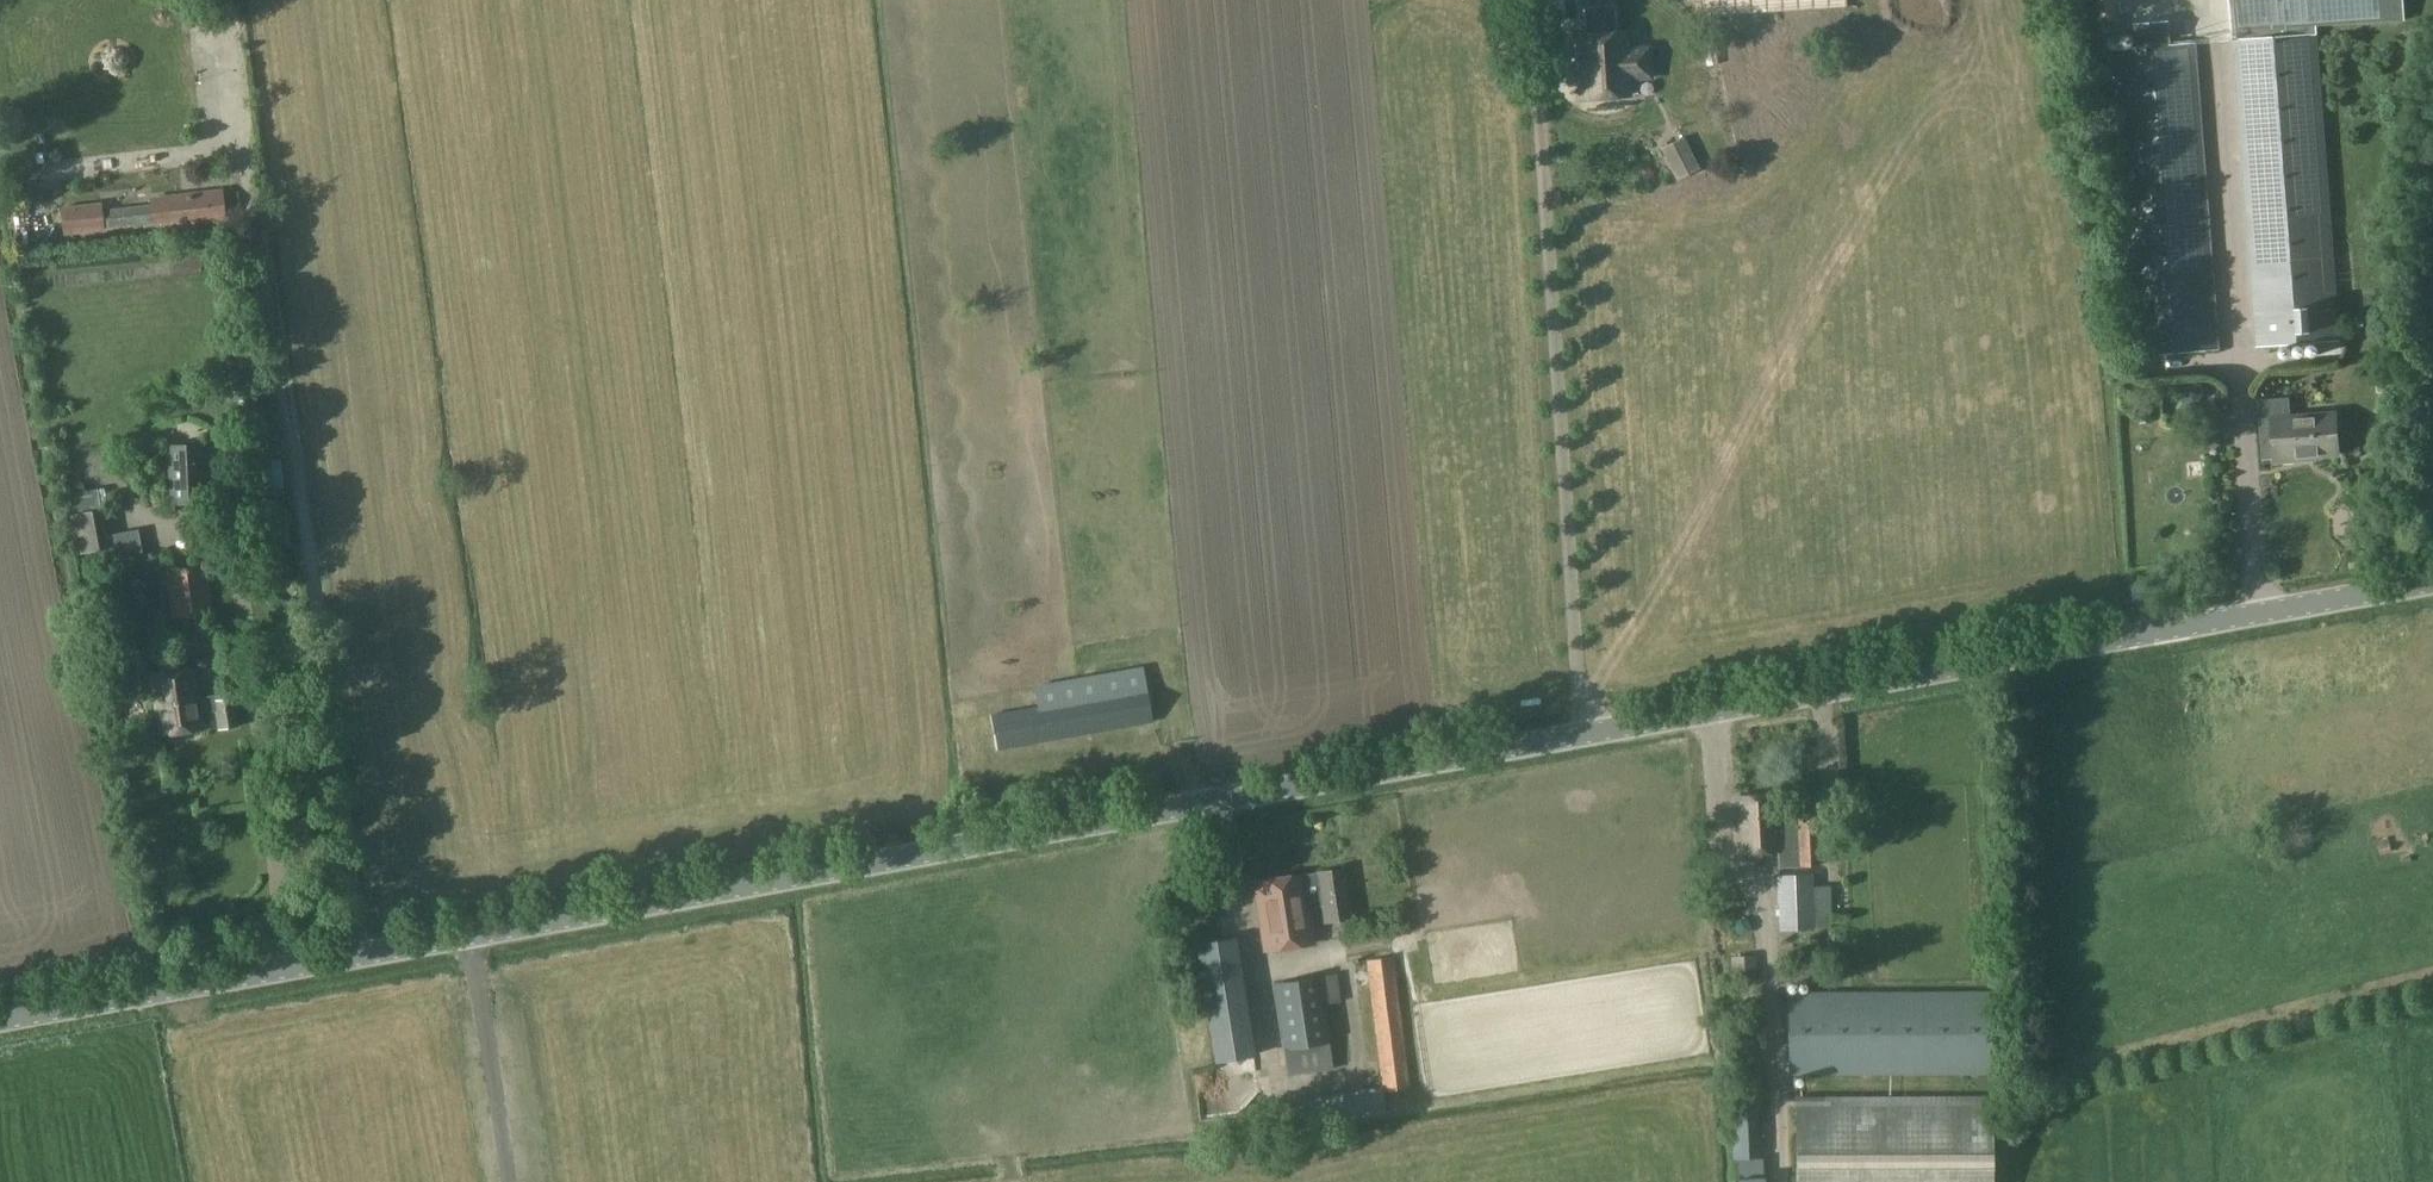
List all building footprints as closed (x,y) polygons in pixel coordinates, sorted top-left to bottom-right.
[(1689,12),(1833,6),(1833,0),(1688,0),(1689,12)] [(2230,40),(2318,33),(2318,25),(2404,20),(2403,0),(2228,0),(2230,40)] [(1577,35),(1580,98),(1628,96),(1627,79),(1650,78),(1648,48),(1625,49),(1624,32),(1577,35)] [(2324,113),(2318,33),(2230,40),(2254,345),(2342,338),(2324,113)] [(2220,350),(2207,180),(2196,42),(2110,48),(2133,357),(2220,350)] [(1685,137),(1663,148),(1679,180),(1701,169),(1685,137)] [(267,212),(259,179),(222,188),(228,212),(240,209),(243,218),(267,212)] [(103,230),(103,228),(154,222),(154,229),(224,221),(221,193),(151,200),(152,208),(101,213),(100,206),(62,211),(64,235),(103,230)] [(204,341),(221,343),(222,327),(206,325),(204,341)] [(2337,454),(2334,413),(2261,418),(2264,458),(2275,458),(2276,462),(2313,460),(2313,456),(2337,454)] [(205,443),(166,445),(170,505),(208,503),(205,443)] [(101,510),(73,515),(80,552),(108,548),(101,510)] [(126,526),(107,528),(109,555),(128,553),(126,526)] [(210,615),(207,569),(171,571),(173,617),(210,615)] [(117,612),(91,616),(96,643),(122,639),(117,612)] [(216,695),(199,697),(194,666),(150,672),(158,731),(202,725),(201,714),(216,712),(219,728),(237,726),(234,697),(216,700),(216,695)] [(1145,688),(1142,667),(1046,683),(1050,704),(990,715),(996,751),(1153,724),(1147,688),(1145,688)] [(1816,809),(1779,810),(1781,851),(1777,851),(1778,868),(1819,866),(1816,809)] [(1315,873),(1320,907),(1323,924),(1352,919),(1344,868),(1315,873)] [(1315,873),(1304,875),(1257,881),(1266,950),(1313,944),(1308,909),(1320,907),(1315,873)] [(1811,874),(1795,875),(1776,876),(1779,932),(1814,930),(1813,919),(1812,886),(1811,874)] [(1812,886),(1813,919),(1831,919),(1829,886),(1812,886)] [(1188,940),(1202,1060),(1241,1056),(1227,936),(1188,940)] [(1384,1088),(1385,1092),(1410,1089),(1393,957),(1366,960),(1381,1088),(1384,1088)] [(1334,1069),(1325,1005),(1340,1002),(1336,974),(1275,983),(1288,1076),(1334,1069)] [(1779,1068),(1970,1067),(1970,991),(1779,992),(1779,1068)] [(1733,1160),(1757,1159),(1762,1158),(1759,1101),(1730,1103),(1733,1160)] [(1975,1150),(1779,1153),(1779,1181),(1975,1181),(1975,1150)]
